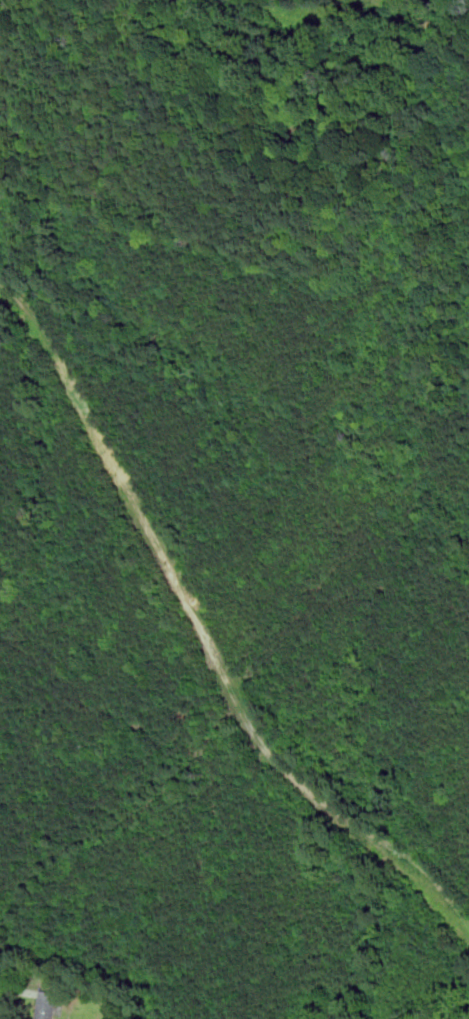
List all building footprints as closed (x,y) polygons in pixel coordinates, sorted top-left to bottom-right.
[(61,993),(43,989),(36,1018),(55,1018),(61,993)]
